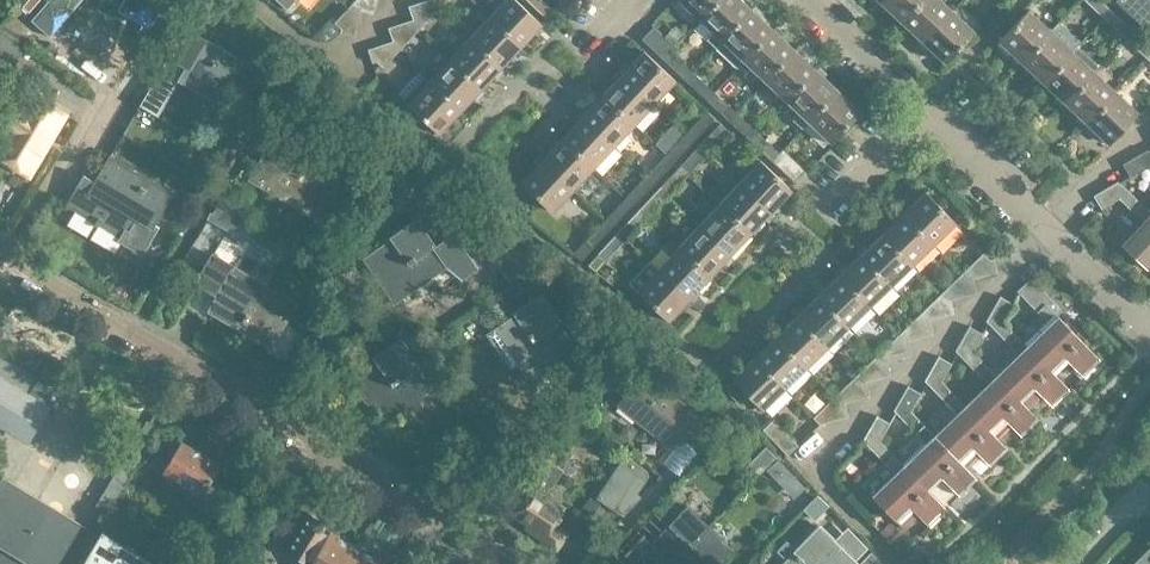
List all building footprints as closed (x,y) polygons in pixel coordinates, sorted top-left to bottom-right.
[(32,19),(50,35),(81,0),(48,0),(32,19)] [(147,25),(162,0),(124,0),(119,9),(147,25)] [(334,22),(342,29),(341,33),(354,36),(360,11),(361,5),(356,0),(354,0),(334,22)] [(361,5),(360,11),(374,14),(378,0),(356,0),(361,5)] [(408,6),(413,18),(416,17),(423,24),(444,1),(443,0),(424,0),(408,6)] [(488,16),(520,47),(541,25),(539,22),(515,0),(503,0),(488,16)] [(542,0),(527,0),(544,16),(551,9),(542,0)] [(699,20),(719,0),(677,0),(699,20)] [(721,41),(751,9),(742,0),(719,0),(699,20),(721,41)] [(878,1),(900,21),(920,0),(879,0),(878,1)] [(900,21),(922,42),(952,10),(942,0),(920,0),(900,21)] [(1104,18),(1111,10),(1100,0),(1085,0),(1104,18)] [(1144,27),(1149,21),(1149,0),(1117,0),(1144,27)] [(733,70),(743,61),(773,29),(751,9),(721,41),(711,50),(733,70)] [(952,10),(922,42),(944,63),(974,31),(952,10)] [(998,42),(1020,63),(1051,31),(1029,10),(998,42)] [(1104,18),(1126,38),(1133,31),(1111,10),(1104,18)] [(192,15),(140,103),(158,114),(187,65),(224,87),(241,58),(204,36),(210,26),(192,15)] [(488,16),(468,38),(500,68),(520,47),(488,16)] [(416,17),(413,18),(388,27),(392,40),(397,38),(403,45),(423,24),(416,17)] [(0,23),(0,63),(12,71),(30,41),(0,23)] [(1020,63),(1042,83),(1076,47),(1080,43),(1058,23),(1051,31),(1020,63)] [(664,59),(671,51),(674,48),(653,28),(642,39),(664,59)] [(743,61),(764,81),(794,49),(773,29),(743,61)] [(1146,56),(1149,52),(1149,47),(1133,31),(1126,38),(1146,56)] [(392,40),(368,49),(373,62),(376,61),(382,67),(403,45),(397,38),(392,40)] [(468,38),(448,59),(480,90),(500,68),(468,38)] [(1097,67),(1076,47),(1042,83),(1063,103),(1094,71),(1097,67)] [(764,81),(786,101),(816,69),(794,49),(764,81)] [(643,51),(622,73),(654,103),(675,81),(643,51)] [(685,79),(693,71),(671,51),(664,59),(685,79)] [(448,59),(428,80),(460,111),(480,90),(448,59)] [(786,101),(808,122),(838,89),(816,69),(786,101)] [(460,111),(428,80),(418,71),(385,105),(428,138),(435,130),(439,133),(460,111)] [(685,79),(707,99),(714,91),(693,71),(685,79)] [(1063,103),(1085,124),(1115,91),(1094,71),(1063,103)] [(622,73),(602,94),(634,124),(654,103),(622,73)] [(21,166),(35,175),(46,155),(53,159),(68,133),(61,129),(71,113),(25,87),(18,100),(17,99),(3,123),(12,129),(0,149),(0,153),(21,166)] [(838,89),(808,122),(830,142),(860,110),(838,89)] [(707,99),(729,119),(736,112),(714,91),(707,99)] [(1115,91),(1085,124),(1107,144),(1138,112),(1115,91)] [(602,94),(582,116),(614,146),(634,124),(602,94)] [(193,134),(158,114),(140,103),(124,129),(122,129),(107,154),(108,155),(93,180),(83,174),(66,204),(124,239),(136,219),(151,228),(172,193),(162,187),(178,162),(176,161),(193,134)] [(706,111),(686,133),(693,139),(713,118),(706,111)] [(729,119),(750,140),(757,132),(736,112),(729,119)] [(582,116),(562,137),(594,167),(614,146),(582,116)] [(719,124),(699,145),(706,152),(726,130),(719,124)] [(248,179),(328,226),(356,176),(277,130),(248,179)] [(750,140),(772,160),(779,152),(757,132),(750,140)] [(685,134),(666,155),(673,161),(693,139),(686,133),(685,134)] [(562,137),(542,159),(574,189),(594,167),(562,137)] [(699,145),(679,166),(686,173),(706,152),(699,145)] [(779,152),(772,160),(794,181),(805,169),(783,149),(780,153),(779,152)] [(1147,149),(1122,165),(1127,175),(1130,178),(1147,167),(1149,170),(1149,152),(1147,149)] [(666,155),(646,176),(653,182),(673,161),(666,155)] [(574,189),(542,159),(521,181),(553,211),(574,189)] [(759,159),(738,181),(770,211),(791,188),(759,159)] [(679,166),(659,188),(666,195),(667,193),(686,173),(679,166)] [(646,176),(626,197),(633,204),(653,182),(646,176)] [(738,181),(718,203),(750,232),(770,211),(738,181)] [(1116,181),(1093,195),(1101,208),(1118,198),(1142,221),(1121,244),(1146,269),(1149,265),(1149,212),(1116,181)] [(659,188),(639,209),(646,216),(666,195),(659,188)] [(924,192),(902,213),(932,244),(954,223),(924,192)] [(626,197),(606,218),(612,225),(633,204),(626,197)] [(718,203),(698,224),(730,254),(750,232),(718,203)] [(209,219),(232,230),(239,216),(217,205),(209,219)] [(639,209),(619,231),(626,237),(646,216),(639,209)] [(902,213),(881,234),(911,265),(932,244),(902,213)] [(463,279),(477,269),(453,233),(435,246),(416,217),(389,237),(390,239),(362,258),(392,303),(446,266),(463,279)] [(612,225),(606,218),(585,241),(592,247),(612,225)] [(287,250),(239,220),(227,238),(276,268),(287,250)] [(698,224),(678,246),(710,275),(730,254),(698,224)] [(626,237),(619,231),(598,253),(605,259),(626,237)] [(881,234),(860,254),(890,285),(911,265),(881,234)] [(509,258),(517,267),(531,256),(523,246),(509,258)] [(678,246),(658,267),(690,296),(710,275),(678,246)] [(209,309),(239,328),(266,283),(235,265),(216,253),(201,278),(184,306),(204,318),(209,309)] [(967,280),(972,279),(997,271),(993,258),(989,260),(982,253),(961,274),(967,280)] [(860,254),(839,275),(869,306),(890,285),(860,254)] [(690,296),(658,267),(647,258),(627,279),(669,319),(690,296)] [(947,301),(951,300),(975,292),(972,279),(967,280),(961,274),(940,294),(947,301)] [(839,275),(818,295),(848,326),(869,306),(839,275)] [(1049,324),(1027,346),(1051,371),(1065,357),(1083,376),(1100,359),(1053,311),(1059,306),(1030,277),(1016,290),(1018,292),(1049,324)] [(266,283),(239,328),(269,346),(265,353),(285,366),(302,338),(287,321),(297,302),(266,283)] [(576,348),(567,335),(559,322),(561,321),(541,292),(514,310),(516,314),(494,329),(529,380),(576,348)] [(924,321),(929,320),(954,312),(951,300),(947,301),(940,294),(918,315),(924,321)] [(818,295),(797,315),(827,346),(848,326),(818,295)] [(1019,353),(996,375),(1038,419),(1039,418),(1029,408),(1042,395),(1052,405),(1069,389),(1051,371),(1027,346),(1003,321),(1013,303),(1000,296),(986,320),(1019,353)] [(561,320),(578,343),(595,331),(578,308),(561,320)] [(797,315),(776,336),(806,367),(827,346),(797,315)] [(918,315),(898,335),(904,341),(908,340),(933,333),(929,320),(924,321),(918,315)] [(987,384),(965,405),(998,438),(1011,425),(1021,435),(1038,419),(996,375),(972,351),(982,333),(979,332),(969,326),(955,350),(987,384)] [(912,353),(908,340),(904,341),(898,335),(876,355),(883,362),(888,360),(912,353)] [(776,336),(755,356),(785,387),(806,367),(776,336)] [(417,367),(420,365),(400,337),(371,356),(373,359),(348,377),(380,424),(432,388),(417,367)] [(4,365),(8,357),(0,352),(0,371),(4,365)] [(862,382),(867,380),(892,373),(888,360),(883,362),(876,355),(856,375),(862,382)] [(956,414),(934,435),(977,478),(967,467),(980,455),(990,465),(1007,449),(998,438),(965,405),(941,381),(952,363),(948,361),(939,355),(925,380),(956,414)] [(785,387),(755,356),(733,377),(734,378),(723,389),(737,403),(748,392),(763,408),(785,387)] [(4,365),(0,371),(0,422),(28,440),(48,406),(46,404),(61,379),(44,369),(36,383),(14,369),(13,371),(4,365)] [(677,434),(701,453),(725,427),(709,414),(703,421),(644,373),(620,403),(669,444),(677,434)] [(841,403),(846,402),(870,394),(867,380),(862,382),(856,375),(834,396),(841,403)] [(926,443),(904,465),(946,508),(928,490),(942,477),(960,495),(977,478),(934,435),(910,410),(920,393),(907,385),(894,409),(926,443)] [(820,423),(849,414),(846,402),(841,403),(834,396),(814,416),(820,423)] [(946,508),(904,465),(880,441),(891,423),(887,421),(877,415),(863,440),(884,462),(861,484),(872,495),(904,528),(919,515),(929,525),(946,508)] [(763,430),(787,455),(798,444),(773,419),(763,430)] [(200,504),(190,522),(204,530),(219,503),(229,488),(214,479),(208,489),(205,488),(219,464),(182,443),(179,448),(175,446),(168,459),(171,461),(165,471),(168,473),(162,482),(196,503),(196,502),(200,504)] [(774,456),(760,470),(792,501),(806,487),(774,456)] [(525,527),(556,548),(564,536),(552,527),(564,509),(546,497),(563,470),(543,457),(515,485),(523,495),(512,512),(528,523),(525,527)] [(599,498),(625,517),(650,482),(649,482),(653,477),(651,471),(633,458),(628,465),(624,462),(599,498)] [(77,560),(95,528),(73,516),(89,490),(39,459),(23,486),(2,473),(0,476),(0,563),(75,563),(77,560)] [(646,563),(673,563),(709,527),(686,505),(651,542),(643,535),(626,552),(633,560),(637,556),(646,563)] [(355,546),(330,532),(329,535),(318,528),(322,521),(311,514),(308,512),(308,513),(309,514),(288,551),(286,550),(286,551),(289,553),(290,551),(300,557),(302,553),(314,559),(311,563),(344,563),(355,546)] [(874,548),(863,560),(860,556),(871,544),(850,523),(839,535),(824,521),(800,547),(790,537),(780,547),(789,556),(782,563),(889,563),(874,548)] [(673,563),(716,563),(731,548),(709,527),(673,563)] [(148,559),(104,532),(84,563),(144,563),(148,559)] [(344,563),(378,563),(377,563),(379,560),(355,546),(344,563)] [(1138,560),(1140,562),(1138,563),(1149,563),(1149,548),(1138,560)]
